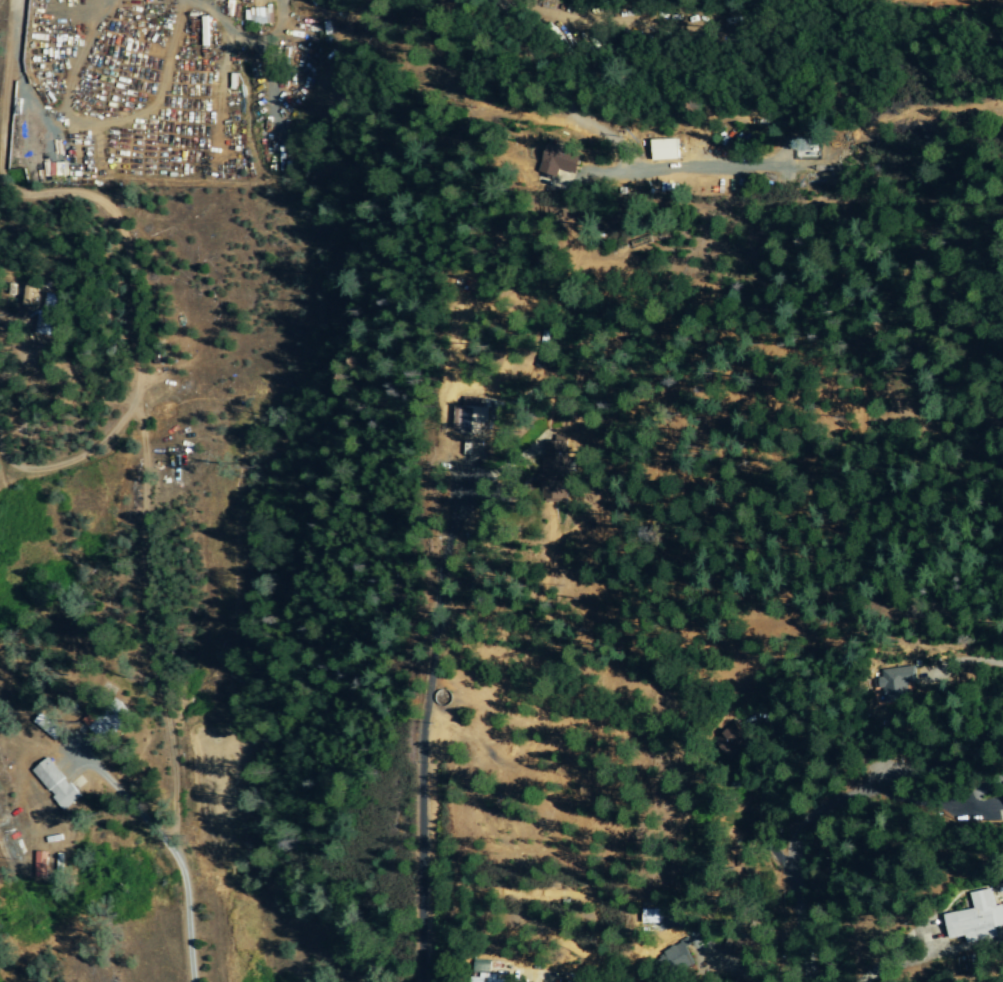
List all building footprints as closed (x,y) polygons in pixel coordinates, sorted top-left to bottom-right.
[(245,9),(244,24),(269,24),(270,9),(245,9)] [(679,141),(652,141),(653,162),(679,161),(679,141)] [(557,177),(559,170),(578,174),(582,151),(547,145),(541,174),(557,177)] [(27,306),(39,308),(42,290),(30,288),(27,306)] [(38,336),(64,339),(66,330),(57,329),(62,297),(49,295),(47,313),(41,312),(38,336)] [(489,435),(490,409),(462,408),(460,433),(489,435)] [(881,704),(907,703),(906,681),(914,681),(914,667),(880,668),(881,704)] [(34,722),(54,741),(62,733),(41,714),(34,722)] [(64,811),(81,797),(48,758),(32,771),(64,811)] [(953,939),(968,936),(970,943),(1001,937),(999,927),(1002,926),(1002,905),(1000,905),(997,888),(974,892),(977,908),(948,914),(953,939)] [(669,978),(693,969),(683,944),(659,953),(669,978)] [(494,980),(494,975),(488,975),(488,960),(471,960),(470,974),(478,974),(478,981),(505,981),(505,980),(494,980)]
